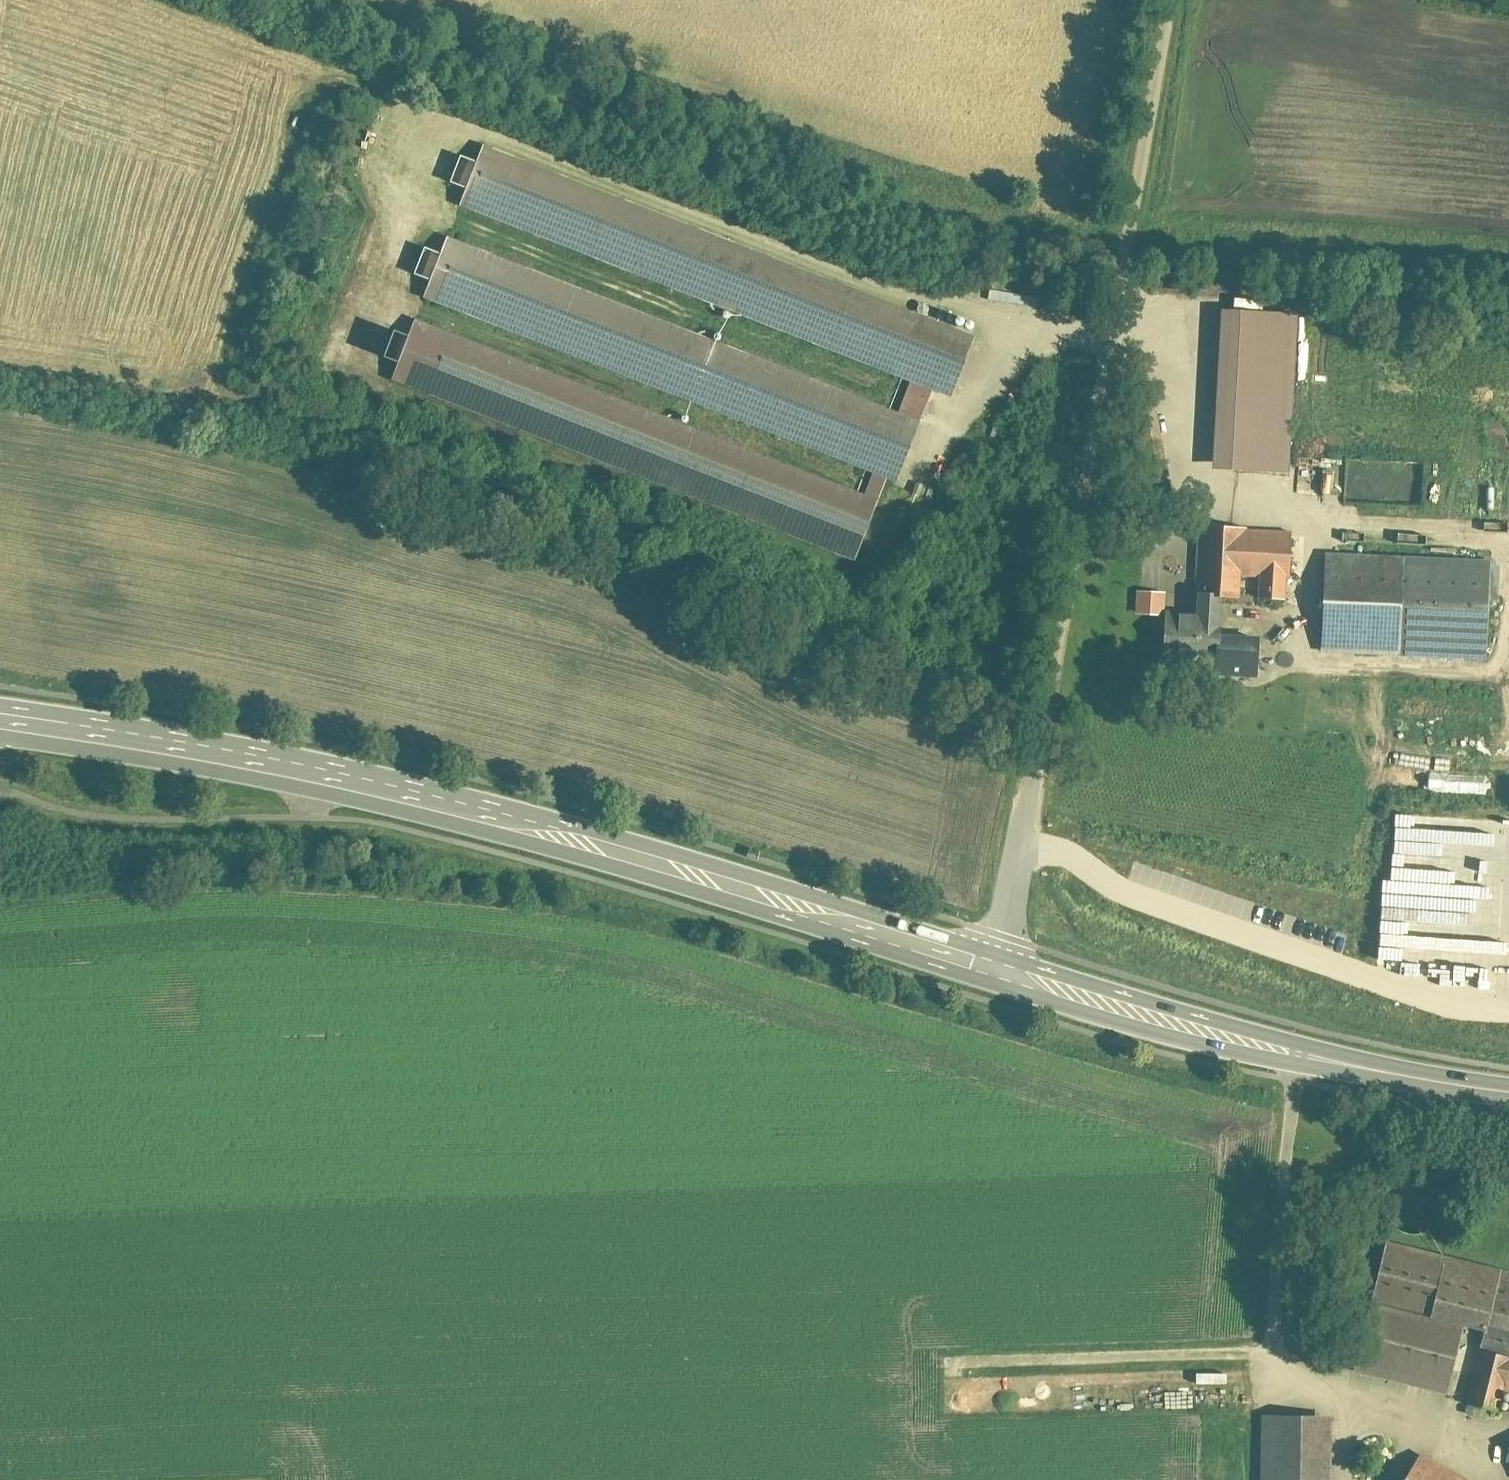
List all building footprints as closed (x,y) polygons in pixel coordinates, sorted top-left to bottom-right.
[(480,143),(474,156),(452,150),(441,174),(462,182),(455,199),(905,379),(892,411),(441,235),(436,246),(420,238),(407,265),(424,274),(416,292),(904,487),(927,427),(917,424),(932,387),(946,394),(973,335),(480,143)] [(895,506),(414,317),(410,329),(388,319),(374,352),(394,362),(385,377),(872,564),(895,506)] [(1266,465),(1265,492),(1301,492),(1301,465),(1266,465)] [(1287,649),(1289,579),(1297,580),(1298,546),(1244,545),(1245,529),(1200,529),(1199,578),(1198,578),(1197,621),(1164,621),(1163,663),(1225,664),(1226,619),(1227,595),(1242,595),(1243,577),(1257,577),(1256,648),(1287,649)] [(1325,558),(1320,650),(1407,659),(1491,662),(1492,568),(1325,558)] [(1136,590),(1136,616),(1168,616),(1168,589),(1136,590)] [(1390,1249),(1377,1308),(1508,1336),(1508,1275),(1390,1249)] [(1390,1313),(1372,1383),(1444,1401),(1461,1332),(1390,1313)] [(1501,1351),(1484,1348),(1471,1406),(1501,1413),(1505,1395),(1508,1396),(1508,1353),(1501,1351)] [(1264,1479),(1334,1479),(1332,1420),(1262,1422),(1264,1479)] [(1413,1479),(1468,1479),(1429,1455),(1413,1479)]
